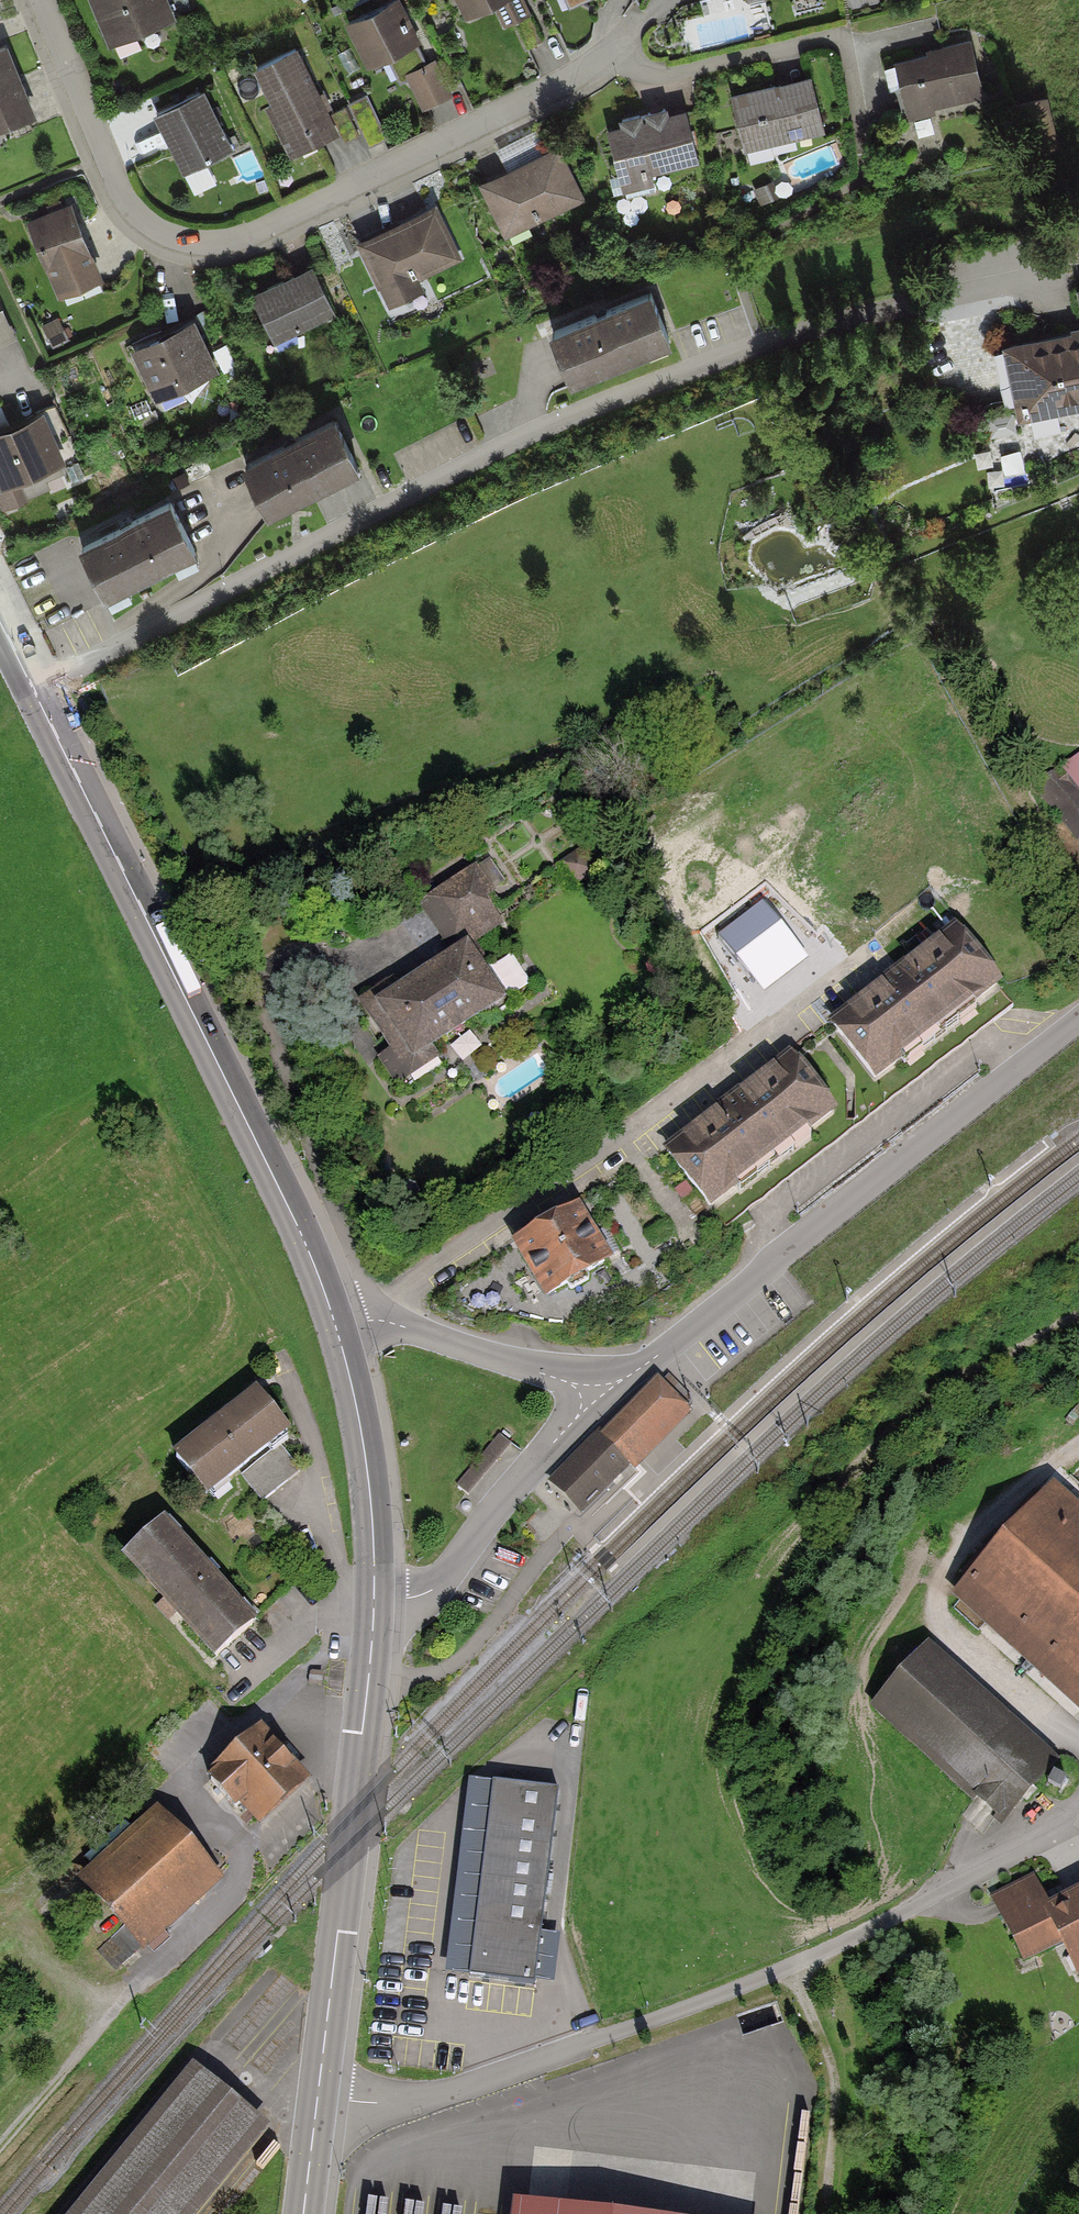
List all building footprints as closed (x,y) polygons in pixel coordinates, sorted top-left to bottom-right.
[(187,0),(93,0),(111,43),(114,42),(120,54),(140,46),(134,33),(191,9),(187,0)] [(350,21),(371,65),(395,54),(404,74),(410,71),(425,103),(447,92),(431,61),(426,63),(396,0),(393,0),(350,21)] [(469,16),(495,4),(505,23),(515,19),(528,47),(543,40),(523,0),(462,0),(469,16)] [(704,16),(749,6),(748,0),(700,0),(704,16)] [(983,94),(970,41),(929,50),(930,54),(884,65),(889,88),(902,85),(908,111),(983,94)] [(30,114),(0,45),(0,128),(30,114)] [(294,50),(252,70),(293,155),(335,134),(294,50)] [(821,122),(809,78),(733,96),(746,148),(787,138),(785,131),(821,122)] [(202,90),(156,112),(185,172),(231,150),(202,90)] [(382,135),(364,97),(350,103),(368,142),(382,135)] [(358,134),(345,106),(331,112),(345,140),(358,134)] [(697,158),(685,113),(667,117),(665,108),(622,119),(624,129),(609,132),(619,169),(609,172),(613,189),(624,186),(625,191),(654,184),(650,170),(697,158)] [(509,173),(484,185),(504,226),(534,212),(536,217),(579,197),(556,150),(544,155),(534,133),(498,150),(509,173)] [(97,271),(69,206),(31,222),(58,287),(97,271)] [(434,208),(361,243),(381,285),(411,271),(413,277),(457,256),(434,208)] [(312,268),(252,296),(271,336),(294,325),(296,329),(333,312),(312,268)] [(669,337),(650,291),(552,331),(570,377),(669,337)] [(191,325),(137,350),(155,387),(175,377),(177,383),(211,367),(191,325)] [(1078,412),(1078,340),(1005,354),(1019,423),(1078,412)] [(0,434),(0,497),(6,512),(28,503),(19,482),(66,463),(46,415),(0,434)] [(356,464),(334,420),(245,465),(267,509),(356,464)] [(195,547),(171,501),(81,547),(104,593),(195,547)] [(1038,785),(1074,845),(1078,842),(1078,795),(1078,794),(1078,760),(1038,785)] [(445,947),(358,1004),(390,1054),(379,1061),(397,1089),(439,1061),(434,1053),(507,1005),(470,950),(504,927),(496,913),(504,907),(478,867),(418,906),(445,947)] [(875,1090),(1003,991),(958,931),(829,1031),(875,1090)] [(710,1217),(837,1118),(792,1059),(663,1157),(710,1217)] [(580,1210),(511,1250),(545,1309),(614,1269),(580,1210)] [(693,1415),(658,1379),(603,1435),(599,1431),(549,1484),(582,1518),(630,1469),(635,1474),(693,1415)] [(293,1440),(259,1396),(171,1463),(205,1508),(243,1479),(260,1502),(302,1470),(284,1447),(293,1440)] [(512,1445),(500,1436),(457,1486),(466,1494),(469,1496),(512,1445)] [(1078,1682),(1078,1511),(1050,1486),(965,1584),(1078,1682)] [(214,1662),(258,1624),(173,1524),(128,1562),(214,1662)] [(1051,1759),(924,1648),(874,1705),(1001,1816),(1051,1759)] [(260,1836),(313,1788),(262,1730),(209,1777),(213,1782),(208,1786),(236,1818),(240,1814),(260,1836)] [(469,1981),(493,1787),(469,1785),(445,1978),(469,1981)] [(559,1795),(493,1787),(469,1981),(535,1989),(536,1985),(542,1936),(559,1795)] [(145,1960),(225,1888),(156,1813),(76,1885),(145,1960)] [(1047,1913),(1035,1888),(996,1907),(1025,1965),(1062,1947),(1075,1973),(1078,1971),(1078,1898),(1047,1913)] [(560,1938),(542,1936),(536,1985),(554,1987),(560,1938)] [(269,2134),(191,2071),(76,2213),(204,2213),(269,2134)]
